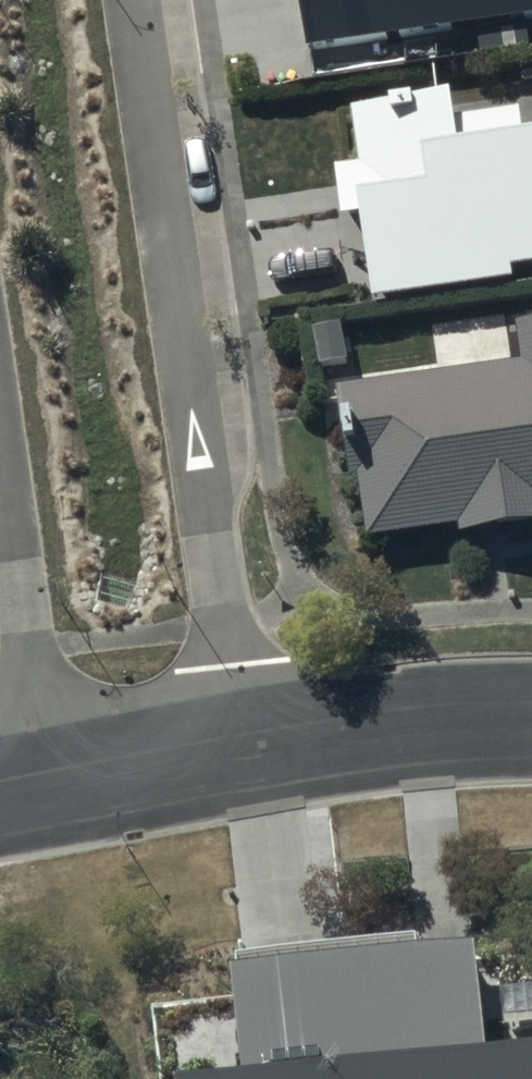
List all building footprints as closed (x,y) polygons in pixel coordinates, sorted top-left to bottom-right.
[(304,44),(531,11),(531,0),(298,0),(304,44)] [(523,136),(519,114),(456,123),(452,96),(351,111),(358,163),(335,167),(343,222),(359,220),(371,301),(514,281),(512,268),(531,265),(531,135),(523,136)] [(418,378),(416,365),(359,373),(361,388),(340,391),(352,478),(357,477),(366,538),(459,525),(461,537),(531,527),(531,323),(517,326),(522,363),(418,378)] [(487,1055),(476,950),(419,956),(418,942),(239,960),(240,975),(236,976),(246,1078),(531,1078),(531,1051),(487,1055)]
